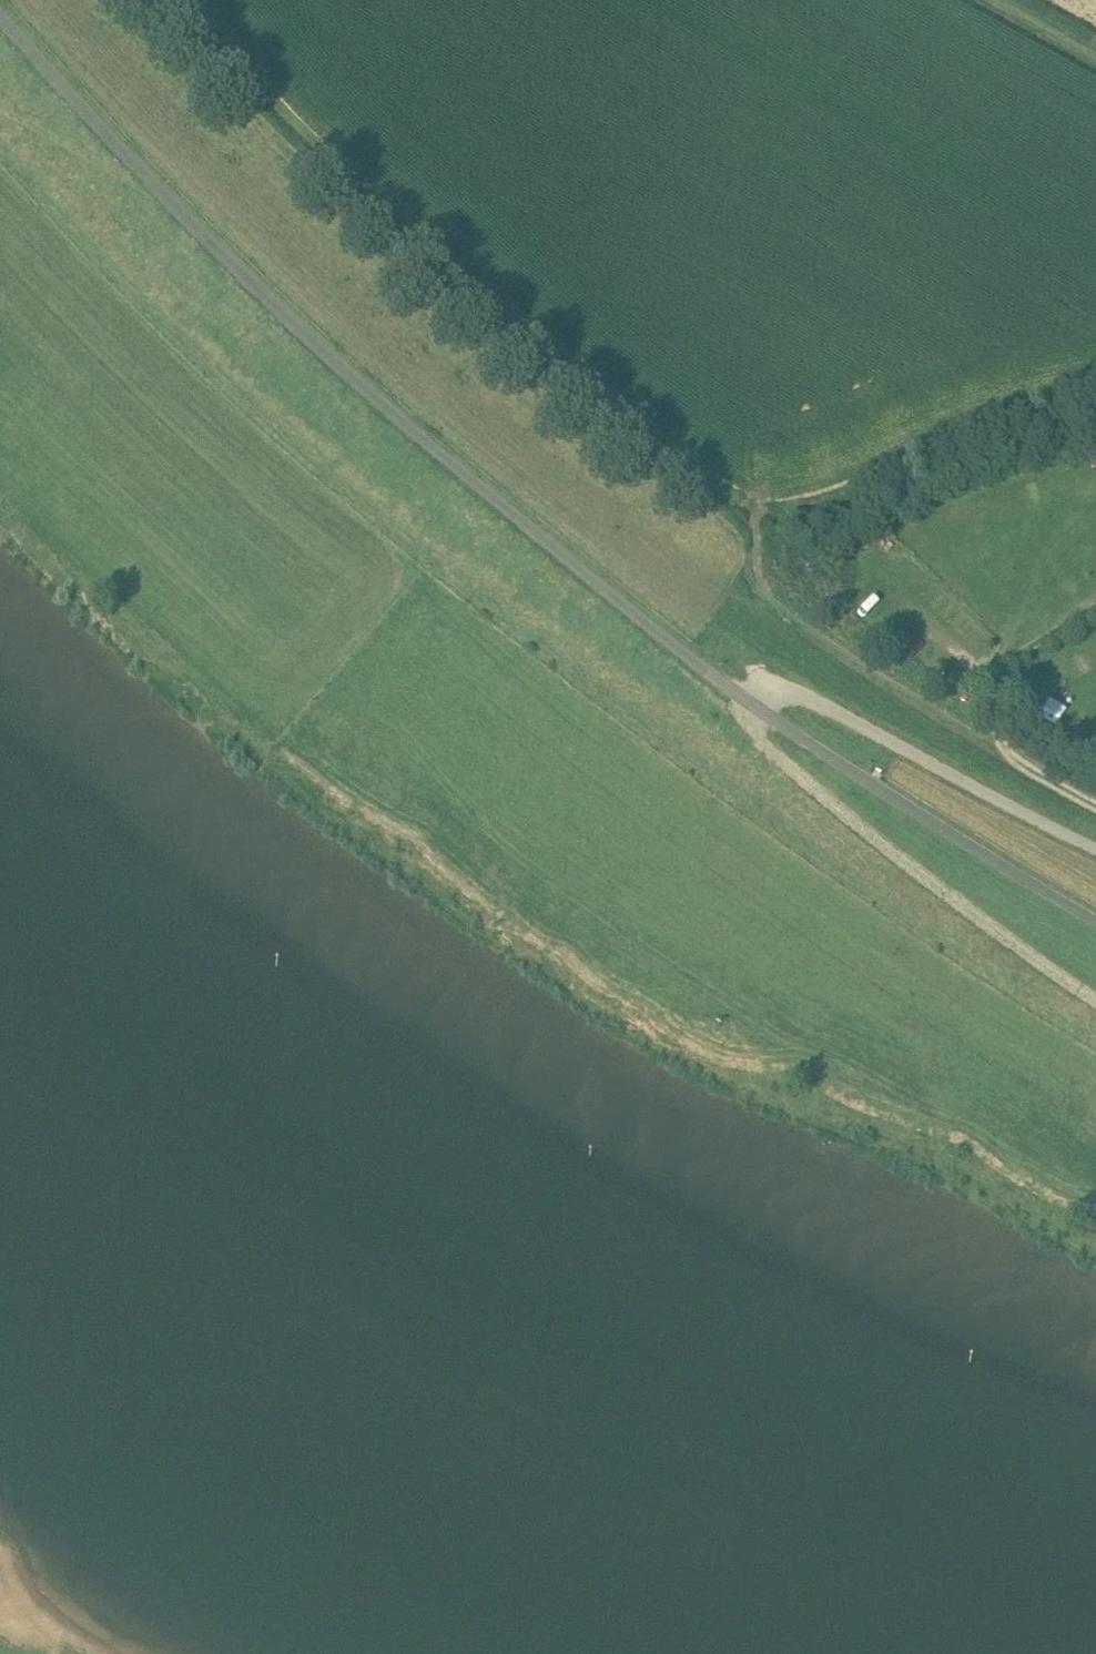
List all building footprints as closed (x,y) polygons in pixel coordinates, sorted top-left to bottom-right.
[(1085,647),(1095,660),(1095,638),(1085,647)]
